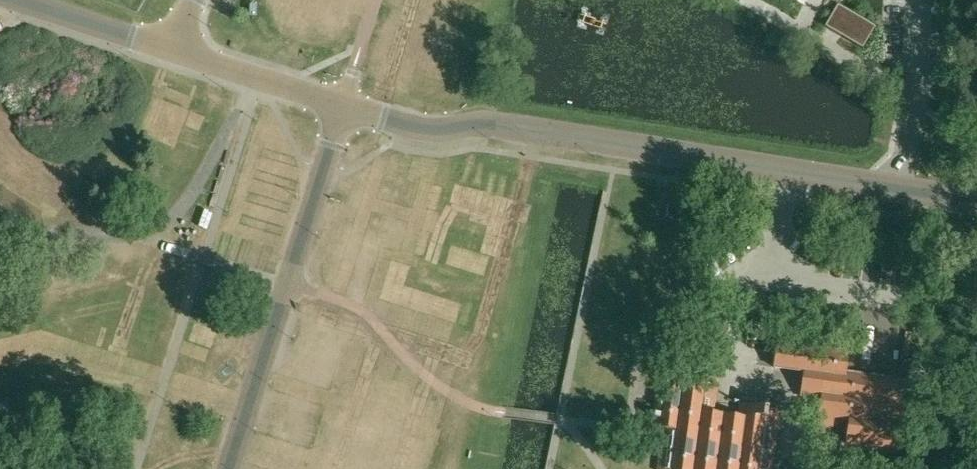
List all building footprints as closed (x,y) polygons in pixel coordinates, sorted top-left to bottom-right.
[(875,27),(836,6),(823,30),(831,34),(862,51),(875,27)] [(845,372),(848,354),(778,344),(775,369),(804,373),(800,398),(821,401),(818,424),(832,426),(833,423),(846,425),(843,444),(895,451),(905,380),(845,372)] [(779,411),(738,405),(737,418),(714,414),(718,381),(659,372),(657,383),(651,429),(663,430),(658,468),(770,468),(779,411)] [(837,449),(838,439),(806,435),(804,445),(837,449)] [(835,461),(803,457),(802,466),(822,468),(834,468),(835,461)]
